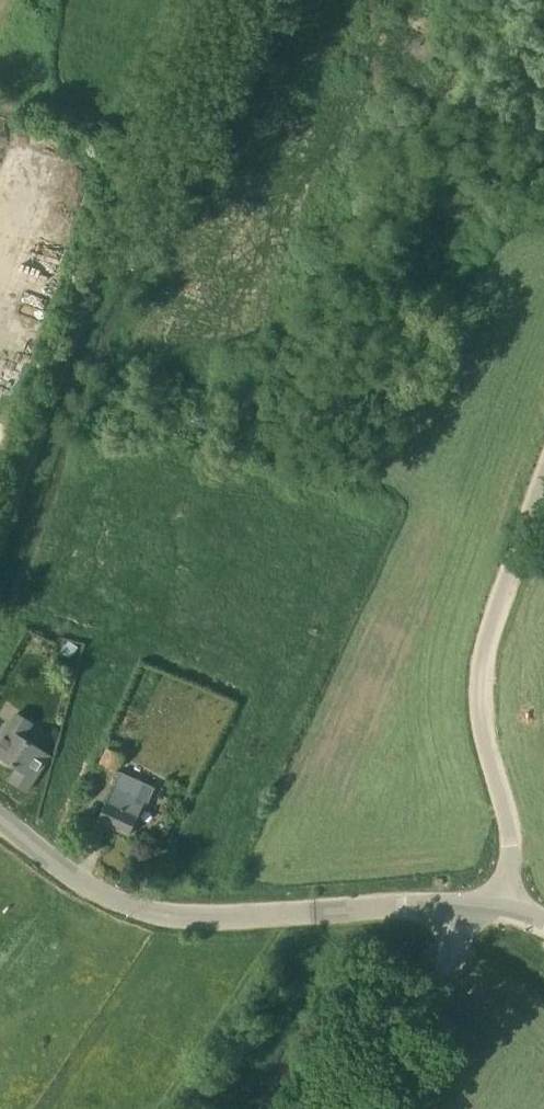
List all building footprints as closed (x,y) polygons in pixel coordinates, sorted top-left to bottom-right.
[(17,713),(0,739),(0,755),(23,770),(16,782),(27,790),(50,755),(22,736),(31,722),(17,713)] [(124,755),(109,748),(101,763),(116,770),(124,755)] [(130,834),(146,800),(149,801),(155,788),(124,774),(123,776),(119,774),(98,820),(130,834)]
